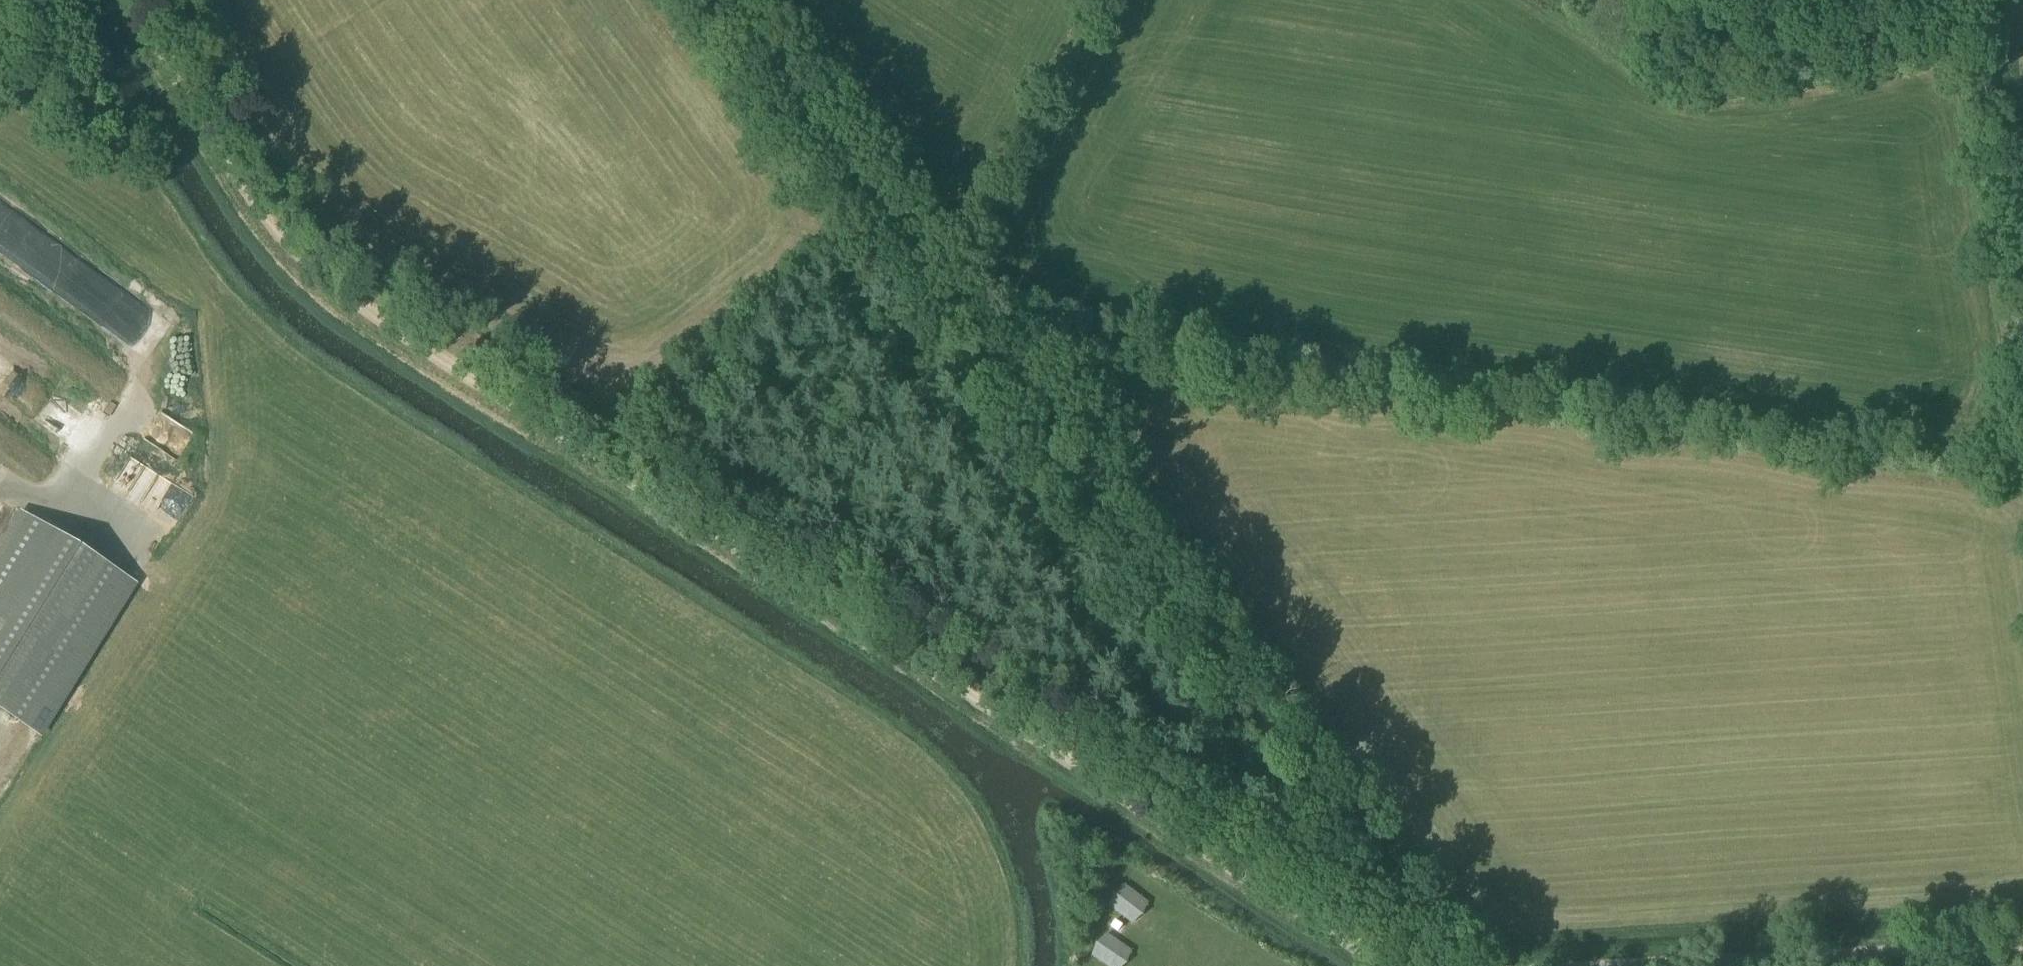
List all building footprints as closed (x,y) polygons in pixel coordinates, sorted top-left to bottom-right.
[(162,500),(172,481),(158,473),(148,492),(162,500)] [(134,585),(22,515),(0,549),(0,711),(39,736),(134,585)]
